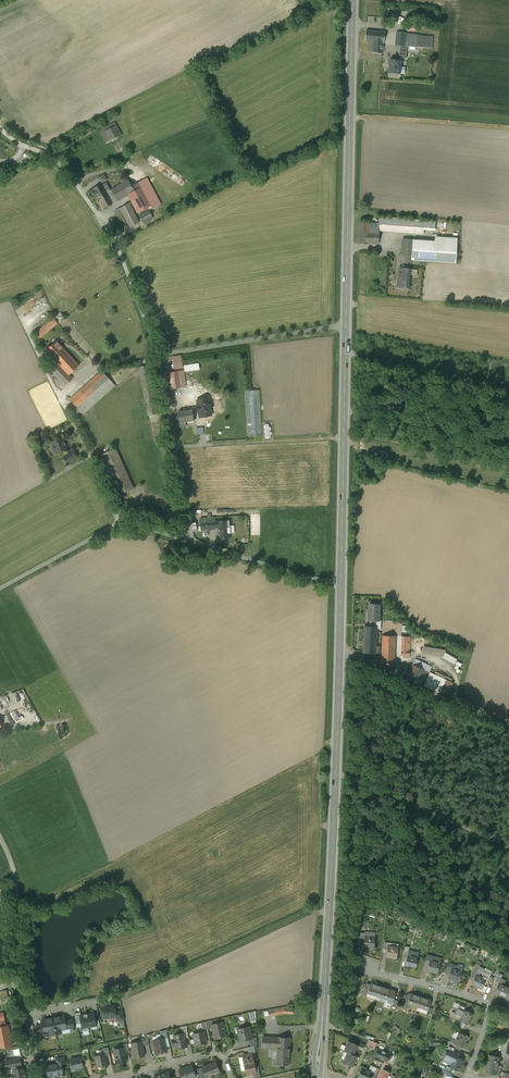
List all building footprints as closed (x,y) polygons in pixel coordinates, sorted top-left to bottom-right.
[(384,32),(366,30),(365,41),(372,42),(371,53),(382,54),(384,32)] [(405,33),(396,32),(395,46),(400,46),(404,46),(405,34),(405,33)] [(405,34),(404,46),(416,47),(417,35),(405,34)] [(401,61),(390,60),(388,77),(389,78),(399,78),(400,77),(401,75),(400,74),(400,73),(400,67),(401,61)] [(99,130),(101,133),(116,125),(115,122),(99,130)] [(101,133),(106,143),(122,135),(116,125),(101,133)] [(104,175),(98,178),(101,183),(107,180),(104,175)] [(141,187),(128,195),(138,212),(148,207),(149,209),(160,203),(147,178),(138,182),(141,187)] [(128,195),(141,187),(138,182),(132,186),(128,180),(106,193),(113,204),(128,195)] [(207,189),(207,186),(206,184),(205,182),(203,181),(201,181),(198,181),(196,182),(195,184),(195,187),(195,189),(197,191),(199,192),(201,193),(204,192),(206,191),(207,189)] [(113,204),(106,193),(106,192),(102,184),(91,190),(96,198),(98,197),(104,208),(113,204)] [(138,223),(130,203),(120,208),(130,227),(138,223)] [(148,210),(139,216),(143,223),(153,218),(148,210)] [(435,222),(379,217),(379,224),(378,230),(379,230),(423,234),(424,228),(435,229),(435,222)] [(379,224),(359,223),(358,243),(369,244),(369,243),(378,244),(379,230),(378,230),(379,224)] [(412,251),(413,240),(403,239),(402,254),(405,255),(412,255),(412,251)] [(435,241),(413,240),(412,251),(412,255),(411,260),(456,263),(457,243),(435,241)] [(402,268),(399,268),(397,287),(408,288),(409,275),(411,275),(417,276),(417,270),(411,269),(406,268),(402,268)] [(57,323),(53,318),(35,334),(39,339),(57,323)] [(68,353),(56,341),(46,351),(54,359),(51,362),(54,366),(68,353)] [(54,359),(46,351),(43,354),(51,362),(54,359)] [(79,365),(68,353),(54,366),(50,369),(66,385),(72,379),(69,375),(79,365)] [(181,355),(173,357),(175,369),(183,368),(181,355)] [(185,371),(200,369),(198,363),(184,365),(185,371)] [(112,382),(102,370),(70,399),(75,405),(70,409),(74,416),(112,382)] [(183,370),(169,373),(172,389),(186,387),(183,370)] [(115,385),(112,382),(74,416),(76,420),(115,385)] [(259,390),(245,391),(248,437),(262,436),(259,390)] [(192,410),(178,412),(179,422),(193,420),(193,416),(193,415),(192,410)] [(61,437),(51,442),(54,447),(53,448),(54,450),(55,451),(56,451),(56,452),(60,450),(61,451),(67,449),(65,445),(66,445),(64,441),(63,441),(61,437)] [(115,448),(101,455),(119,495),(134,488),(115,448)] [(74,451),(65,456),(68,462),(77,458),(74,451)] [(145,510),(129,505),(127,513),(143,517),(145,510)] [(220,521),(218,521),(218,528),(219,539),(222,539),(222,538),(224,538),(224,539),(230,539),(229,533),(229,526),(228,521),(224,521),(224,519),(220,520),(220,521)] [(201,530),(212,529),(212,527),(211,521),(201,522),(201,530)] [(244,545),(236,543),(235,550),(242,551),(244,545)] [(379,604),(370,604),(369,607),(368,612),(370,612),(369,620),(368,620),(370,620),(377,620),(379,621),(379,620),(380,607),(379,607),(379,604)] [(377,627),(376,627),(370,626),(365,626),(364,652),(375,653),(377,627)] [(395,636),(382,635),(381,667),(394,673),(395,636)] [(411,637),(403,636),(402,650),(410,650),(411,637)] [(423,646),(421,654),(442,657),(454,664),(457,660),(445,652),(445,650),(423,646)] [(415,659),(412,664),(429,672),(432,667),(415,659)] [(429,672),(412,664),(406,679),(422,687),(429,672)] [(424,685),(440,692),(446,680),(430,672),(424,685)] [(446,680),(440,692),(447,696),(453,683),(446,680)] [(375,937),(365,936),(365,939),(364,947),(370,947),(370,946),(374,946),(374,948),(375,937)] [(398,947),(388,946),(388,949),(386,957),(392,957),(392,956),(396,956),(396,958),(397,958),(398,947)] [(418,957),(408,955),(407,958),(406,966),(411,967),(412,965),(416,966),(415,968),(416,968),(418,957)] [(439,958),(436,957),(436,958),(431,957),(429,963),(427,971),(433,972),(433,970),(437,972),(437,973),(440,962),(438,962),(439,958)] [(479,966),(475,965),(470,976),(475,977),(476,974),(479,966)] [(485,969),(479,966),(476,974),(481,977),(485,969)] [(457,969),(452,967),(451,971),(449,978),(454,980),(454,981),(457,982),(458,981),(462,971),(457,969)] [(481,977),(476,974),(475,977),(472,984),(482,989),(486,979),(481,977)] [(381,986),(371,983),(368,990),(368,993),(378,996),(381,986)] [(499,983),(498,986),(495,993),(505,997),(508,988),(508,987),(503,985),(499,983)] [(391,990),(381,986),(378,996),(388,999),(389,997),(391,990)] [(421,997),(411,993),(409,1000),(408,1003),(418,1006),(421,997)] [(431,1000),(421,997),(418,1006),(428,1010),(429,1007),(431,1000)] [(466,1006),(460,1004),(458,1008),(457,1008),(455,1012),(456,1013),(452,1012),(450,1016),(448,1020),(453,1022),(455,1019),(461,1022),(468,1025),(468,1024),(467,1024),(472,1014),(473,1014),(464,1010),(466,1006)] [(110,1006),(107,1006),(106,1007),(101,1008),(103,1018),(107,1017),(108,1018),(111,1017),(112,1016),(116,1016),(116,1013),(114,1005),(110,1006)] [(284,1007),(268,1010),(269,1015),(284,1013),(286,1013),(286,1007),(284,1007)] [(122,1010),(117,1011),(117,1013),(116,1013),(116,1016),(116,1020),(124,1019),(122,1010)] [(81,1015),(80,1015),(80,1019),(81,1023),(83,1031),(89,1030),(88,1027),(96,1025),(97,1025),(96,1020),(94,1012),(87,1014),(87,1013),(83,1014),(84,1015),(81,1015)] [(43,1024),(45,1033),(50,1032),(50,1035),(62,1033),(61,1030),(66,1028),(65,1020),(64,1015),(42,1019),(43,1024)] [(72,1019),(65,1020),(66,1028),(70,1028),(73,1027),(74,1027),(72,1019)] [(213,1024),(211,1024),(212,1028),(213,1028),(215,1037),(220,1036),(220,1037),(222,1037),(221,1036),(225,1035),(225,1037),(222,1022),(213,1024)] [(45,1033),(43,1024),(36,1026),(37,1034),(45,1033)] [(0,1026),(0,1048),(12,1045),(8,1025),(5,1025),(0,1026)] [(249,1027),(241,1028),(242,1032),(238,1033),(240,1041),(252,1039),(249,1027)] [(166,1030),(160,1031),(160,1034),(161,1039),(164,1038),(168,1038),(166,1030)] [(204,1031),(193,1034),(195,1045),(207,1042),(204,1031)] [(469,1037),(459,1032),(459,1033),(455,1043),(454,1043),(457,1045),(464,1048),(464,1047),(463,1047),(468,1037),(469,1037)] [(183,1039),(185,1038),(184,1033),(182,1033),(174,1035),(175,1039),(172,1040),(173,1045),(176,1045),(176,1049),(182,1048),(182,1047),(185,1046),(185,1047),(187,1047),(187,1046),(186,1046),(185,1041),(184,1042),(183,1039)] [(278,1037),(263,1036),(262,1048),(273,1048),(274,1048),(274,1051),(277,1051),(278,1037)] [(147,1037),(141,1039),(141,1041),(143,1046),(149,1044),(147,1037)] [(290,1037),(278,1037),(277,1051),(277,1064),(289,1065),(290,1037)] [(157,1040),(153,1040),(156,1053),(167,1051),(164,1038),(161,1039),(157,1040)] [(141,1041),(131,1043),(134,1058),(145,1056),(143,1046),(141,1041)] [(358,1045),(349,1041),(344,1051),(348,1052),(354,1055),(356,1049),(357,1045),(358,1045)] [(128,1043),(121,1044),(122,1048),(125,1047),(126,1053),(130,1052),(128,1043)] [(122,1048),(114,1049),(116,1057),(115,1057),(115,1059),(116,1059),(117,1063),(127,1061),(125,1053),(126,1053),(125,1047),(122,1048)] [(453,1051),(448,1048),(446,1052),(459,1058),(461,1054),(453,1051)] [(390,1054),(378,1049),(375,1056),(380,1058),(380,1059),(383,1060),(384,1060),(387,1061),(390,1054)] [(83,1057),(71,1059),(72,1066),(74,1065),(75,1069),(83,1067),(82,1061),(90,1060),(88,1052),(82,1053),(83,1057)] [(354,1055),(348,1052),(346,1056),(343,1062),(352,1066),(353,1066),(353,1065),(357,1056),(354,1055)] [(459,1058),(446,1052),(443,1058),(452,1062),(450,1066),(449,1066),(452,1068),(455,1069),(459,1071),(459,1070),(463,1060),(464,1060),(459,1058)] [(249,1053),(242,1055),(244,1064),(254,1062),(252,1053),(249,1053)] [(104,1054),(95,1056),(97,1067),(107,1065),(105,1055),(105,1054),(104,1054)] [(499,1057),(489,1055),(485,1072),(495,1074),(496,1073),(500,1074),(502,1068),(497,1067),(499,1057)] [(20,1058),(5,1061),(6,1063),(5,1064),(5,1065),(6,1066),(7,1068),(13,1067),(21,1065),(20,1058)] [(452,1062),(443,1058),(440,1066),(444,1068),(446,1065),(449,1066),(450,1066),(452,1062)] [(216,1062),(213,1063),(212,1063),(210,1064),(202,1067),(206,1077),(207,1077),(206,1077),(206,1075),(213,1072),(214,1075),(220,1072),(219,1069),(218,1066),(216,1062)] [(254,1062),(244,1064),(247,1074),(253,1073),(256,1072),(254,1062)] [(57,1064),(46,1066),(48,1076),(63,1073),(61,1064),(61,1063),(57,1064)] [(13,1067),(14,1074),(12,1074),(13,1077),(25,1077),(26,1076),(25,1072),(24,1072),(23,1067),(22,1068),(21,1065),(13,1067)] [(179,1070),(182,1077),(189,1077),(195,1076),(192,1066),(179,1070)] [(197,1069),(200,1077),(204,1077),(206,1077),(202,1067),(197,1069)] [(362,1068),(358,1077),(361,1077),(371,1077),(373,1073),(374,1072),(369,1070),(369,1071),(362,1068)] [(451,1071),(444,1068),(442,1072),(452,1077),(455,1069),(452,1068),(451,1071)] [(383,1069),(380,1076),(379,1077),(387,1077),(389,1072),(383,1069)]
